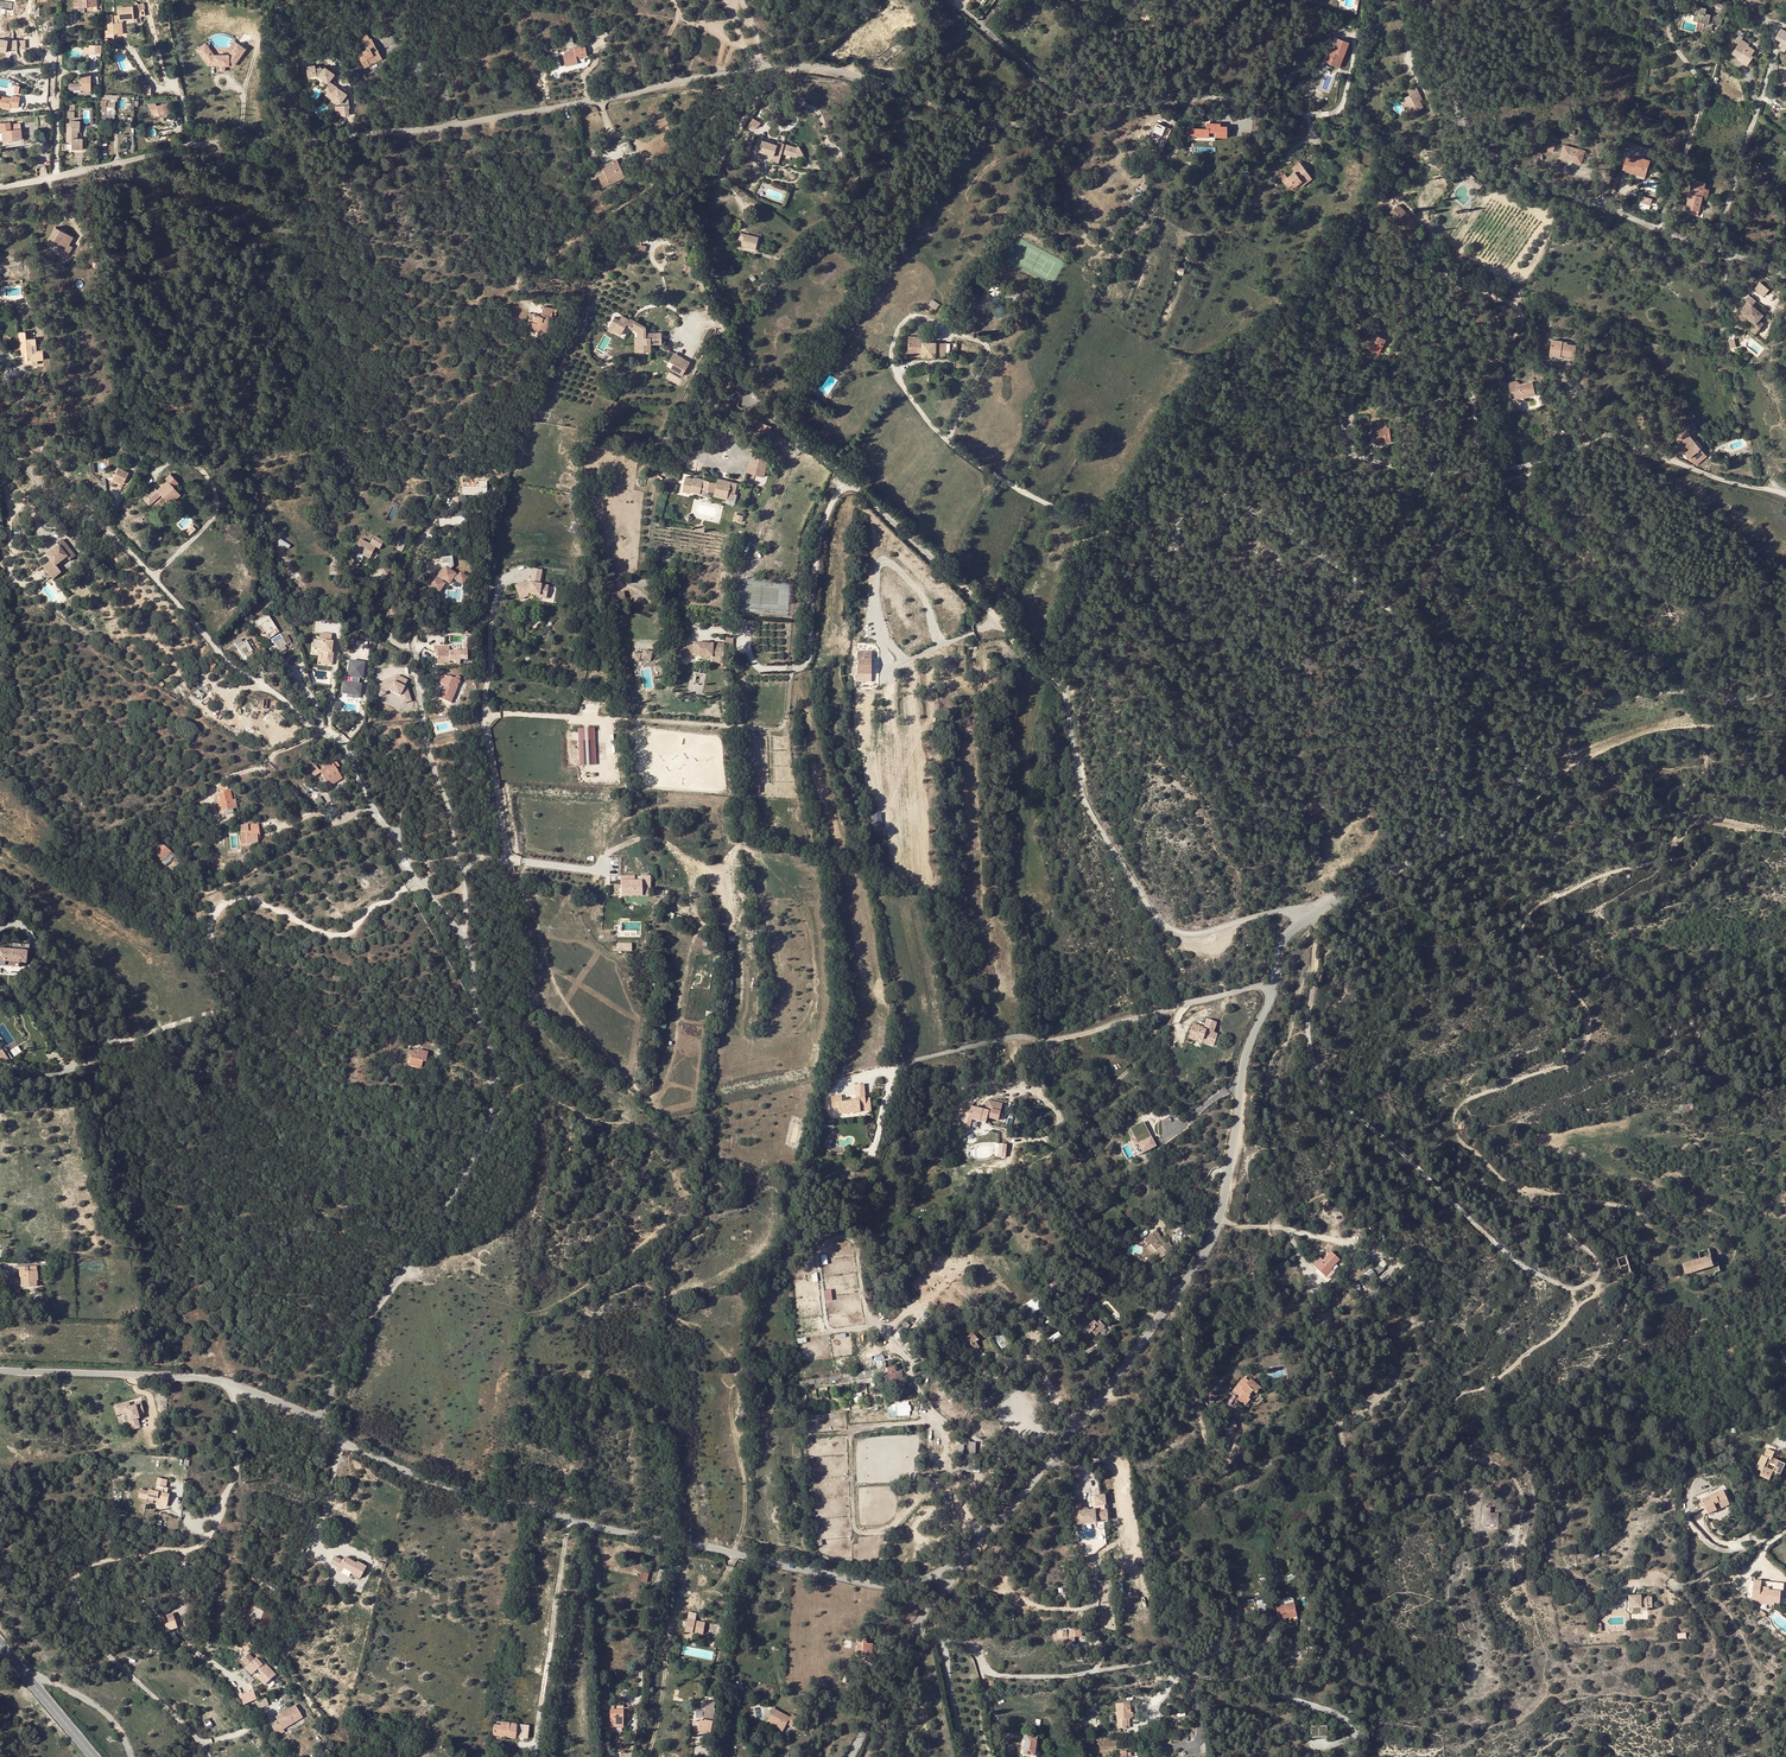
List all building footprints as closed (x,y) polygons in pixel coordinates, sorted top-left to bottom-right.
[(1699,4),(1688,2),(1686,10),(1690,11),(1690,10),(1697,12),(1696,16),(1694,16),(1693,20),(1698,22),(1705,23),(1704,29),(1708,30),(1708,31),(1712,32),(1713,28),(1711,28),(1712,25),(1709,24),(1710,21),(1713,22),(1714,16),(1705,13),(1706,9),(1699,7),(1699,4)] [(120,22),(122,22),(122,18),(133,18),(132,6),(118,7),(118,16),(119,19),(117,19),(117,23),(107,23),(107,29),(113,29),(113,31),(113,34),(121,34),(120,22)] [(1705,23),(1698,22),(1696,30),(1703,31),(1704,29),(1705,23)] [(1785,50),(1785,31),(1781,29),(1775,39),(1781,42),(1779,46),(1785,50)] [(375,50),(378,49),(372,38),(370,38),(367,32),(359,36),(363,43),(364,42),(368,48),(358,53),(365,67),(371,65),(370,63),(379,58),(375,50)] [(574,42),(573,35),(566,36),(567,43),(574,42)] [(1342,52),(1345,54),(1349,41),(1338,37),(1333,49),(1330,48),(1325,60),(1336,65),(1342,52)] [(6,52),(6,49),(17,49),(17,40),(8,40),(0,39),(0,51),(6,52)] [(1746,48),(1748,45),(1749,44),(1741,39),(1739,43),(1746,48)] [(197,49),(199,52),(208,46),(206,43),(197,49)] [(199,52),(209,65),(220,65),(225,65),(234,65),(246,49),(237,43),(229,55),(214,55),(208,46),(199,52)] [(1740,56),(1749,63),(1754,57),(1752,55),(1755,50),(1748,45),(1746,48),(1739,43),(1732,53),(1739,58),(1740,56)] [(578,57),(583,56),(581,44),(575,45),(574,47),(576,51),(570,52),(564,53),(567,65),(579,63),(578,57)] [(371,65),(382,59),(378,49),(375,50),(379,58),(370,63),(371,65)] [(1336,65),(1339,66),(1345,54),(1342,52),(1336,65)] [(1740,56),(1739,58),(1738,60),(1747,66),(1749,63),(1740,56)] [(1701,66),(1709,72),(1713,66),(1704,60),(1701,66)] [(328,82),(334,74),(325,67),(323,68),(320,66),(319,67),(315,68),(315,65),(306,66),(308,76),(318,75),(328,82)] [(90,90),(90,75),(81,75),(81,82),(70,83),(70,89),(72,90),(81,90),(90,90)] [(323,88),(328,92),(332,86),(336,88),(337,87),(329,81),(328,82),(327,82),(323,88)] [(151,94),(151,84),(143,84),(143,95),(151,94)] [(342,116),(349,115),(348,108),(350,108),(349,99),(345,96),(347,94),(337,87),(336,88),(332,86),(328,92),(325,95),(335,102),(336,100),(341,103),(341,106),(342,116)] [(1405,99),(1408,106),(1412,114),(1423,108),(1420,101),(1416,93),(1419,92),(1416,87),(1408,90),(1411,96),(1405,99)] [(104,99),(100,99),(101,100),(100,121),(110,121),(111,99),(111,97),(119,97),(119,95),(104,95),(104,99)] [(6,108),(6,105),(10,106),(11,102),(19,104),(20,97),(12,96),(12,98),(0,96),(0,107),(6,108)] [(163,103),(157,105),(160,115),(166,114),(163,103)] [(160,115),(157,105),(147,107),(146,105),(143,106),(144,111),(147,110),(149,117),(160,115)] [(748,125),(756,129),(761,122),(753,117),(748,125)] [(70,122),(67,122),(66,140),(71,141),(71,147),(82,147),(83,138),(77,138),(78,131),(79,131),(80,120),(70,120),(70,122)] [(662,126),(660,120),(650,124),(652,130),(662,126)] [(22,138),(21,123),(10,124),(10,122),(0,123),(0,131),(3,131),(4,139),(22,138)] [(1157,139),(1155,145),(1160,148),(1163,142),(1165,143),(1170,129),(1168,128),(1169,127),(1156,122),(1153,131),(1161,134),(1159,140),(1157,139)] [(1201,132),(1209,132),(1214,132),(1214,137),(1226,137),(1226,125),(1219,125),(1220,122),(1201,122),(1201,132)] [(764,141),(760,151),(775,157),(776,155),(782,157),(783,154),(798,160),(804,157),(800,148),(797,150),(780,144),(779,146),(764,141)] [(1585,151),(1564,145),(1561,158),(1581,164),(1585,151)] [(1641,152),(1627,147),(1626,151),(1640,156),(1641,152)] [(619,165),(625,163),(622,156),(616,158),(619,165)] [(1633,174),(1634,172),(1646,175),(1650,161),(1638,157),(1637,160),(1626,157),(1622,170),(1633,174)] [(619,165),(616,158),(601,165),(604,172),(598,175),(603,187),(630,175),(625,163),(619,165)] [(1295,171),(1303,165),(1300,162),(1292,167),(1295,171)] [(1287,176),(1282,180),(1288,187),(1293,184),(1295,186),(1300,183),(1303,180),(1304,182),(1312,176),(1303,165),(1295,171),(1287,176)] [(1479,189),(1484,182),(1470,173),(1465,180),(1479,189)] [(1704,188),(1705,183),(1693,180),(1687,208),(1699,211),(1702,197),(1704,188)] [(1381,199),(1387,201),(1391,197),(1387,193),(1381,199)] [(1642,196),(1640,202),(1651,205),(1653,199),(1642,196)] [(1422,228),(1408,215),(1404,210),(1398,204),(1389,213),(1407,232),(1405,233),(1411,238),(1422,228)] [(1412,211),(1408,206),(1404,210),(1408,215),(1412,211)] [(73,236),(55,226),(47,240),(59,246),(65,249),(69,243),(73,236)] [(744,236),(738,234),(736,243),(741,244),(741,246),(755,249),(758,237),(744,233),(744,236)] [(72,245),(69,243),(65,249),(59,246),(57,250),(63,253),(67,255),(72,245)] [(1764,296),(1770,289),(1761,281),(1755,288),(1764,296)] [(1001,289),(994,284),(989,291),(996,296),(1001,289)] [(1740,314),(1743,318),(1752,325),(1748,329),(1753,333),(1760,323),(1757,320),(1761,315),(1748,305),(1753,299),(1746,295),(1742,300),(1743,301),(1739,307),(1743,311),(1740,314)] [(936,309),(940,304),(932,299),(929,304),(936,309)] [(548,316),(551,316),(554,317),(556,310),(542,306),(540,313),(543,314),(542,316),(533,314),(532,319),(528,318),(527,325),(539,328),(547,330),(549,323),(547,321),(548,316)] [(1743,311),(1739,307),(1733,315),(1740,321),(1743,318),(1740,314),(1743,311)] [(619,319),(614,317),(609,327),(614,330),(621,333),(624,325),(626,323),(631,326),(630,328),(637,331),(637,338),(637,344),(644,344),(644,351),(651,351),(651,344),(661,343),(661,332),(646,332),(646,325),(636,320),(633,322),(628,319),(628,318),(622,314),(619,319)] [(37,359),(43,359),(42,352),(32,352),(32,345),(35,345),(35,343),(34,338),(25,338),(25,331),(18,331),(20,351),(26,351),(27,358),(27,361),(32,360),(33,363),(33,364),(37,364),(37,359)] [(1373,345),(1371,344),(1369,349),(1380,354),(1386,340),(1373,333),(1371,339),(1375,341),(1373,345)] [(945,352),(945,342),(928,342),(928,334),(922,334),(922,337),(908,336),(907,350),(921,351),(921,355),(945,356),(945,352)] [(634,338),(634,351),(644,351),(644,344),(637,344),(637,338),(634,338)] [(1552,340),(1550,354),(1561,355),(1575,357),(1576,345),(1567,345),(1562,344),(1562,342),(1562,341),(1552,340)] [(677,365),(681,357),(673,352),(669,361),(673,363),(677,365)] [(682,376),(690,361),(681,357),(677,365),(673,363),(670,369),(682,376)] [(1513,388),(1515,395),(1515,399),(1535,394),(1533,382),(1518,385),(1518,381),(1508,383),(1509,389),(1513,388)] [(770,431),(771,425),(759,422),(755,436),(771,440),(773,432),(770,431)] [(1378,422),(1378,427),(1372,428),(1373,440),(1377,440),(1377,443),(1391,442),(1389,427),(1386,427),(1386,422),(1378,422)] [(1695,461),(1704,453),(1688,435),(1690,434),(1687,431),(1677,439),(1680,442),(1678,444),(1689,457),(1691,456),(1695,461)] [(751,453),(746,472),(764,476),(769,458),(767,457),(751,453)] [(1695,461),(1698,464),(1707,456),(1704,453),(1695,461)] [(1691,456),(1689,457),(1696,465),(1698,464),(1695,461),(1691,456)] [(123,483),(128,471),(117,466),(113,473),(111,478),(123,483)] [(178,482),(175,479),(169,473),(164,477),(166,479),(156,489),(154,487),(146,495),(152,502),(161,494),(170,504),(180,494),(173,487),(178,482)] [(728,492),(734,493),(737,482),(724,479),(723,484),(716,482),(693,477),(693,478),(686,476),(682,491),(690,493),(690,491),(700,493),(701,489),(714,492),(713,495),(727,498),(728,492)] [(478,487),(461,488),(461,493),(468,493),(468,496),(487,495),(486,482),(478,482),(478,487)] [(146,495),(142,498),(149,505),(152,502),(146,495)] [(735,514),(734,520),(741,522),(743,515),(735,514)] [(439,519),(440,528),(467,524),(466,516),(439,519)] [(1615,518),(1617,525),(1625,522),(1623,516),(1615,518)] [(359,539),(354,550),(370,558),(375,545),(380,547),(383,540),(373,535),(369,543),(359,539)] [(400,536),(394,548),(401,552),(407,539),(400,536)] [(74,555),(61,538),(56,542),(58,545),(46,554),(49,559),(42,565),(48,573),(38,580),(43,586),(53,579),(51,577),(59,571),(54,564),(66,555),(68,559),(74,555)] [(66,561),(68,559),(66,555),(54,564),(59,571),(61,569),(58,565),(65,559),(66,561)] [(434,578),(426,587),(436,595),(443,586),(441,584),(443,582),(448,586),(453,581),(455,583),(462,588),(467,582),(460,577),(458,580),(455,577),(449,571),(451,569),(455,569),(454,558),(443,559),(443,570),(437,577),(438,578),(436,580),(434,578)] [(533,579),(540,580),(541,570),(533,569),(531,579),(533,579)] [(618,599),(617,591),(614,592),(612,592),(610,582),(605,582),(607,600),(618,599)] [(547,594),(549,586),(539,585),(533,584),(526,583),(515,587),(520,598),(529,594),(540,596),(540,593),(547,594)] [(255,621),(258,626),(261,624),(269,618),(266,614),(255,621)] [(278,631),(269,618),(261,624),(266,630),(270,637),(278,631)] [(313,640),(313,648),(321,649),(320,652),(323,652),(322,664),(332,665),(333,653),(332,653),(333,642),(331,642),(332,634),(320,633),(319,640),(313,640)] [(286,644),(282,637),(275,641),(279,648),(286,644)] [(725,637),(725,644),(724,651),(733,652),(734,638),(725,637)] [(236,645),(242,655),(252,650),(246,640),(241,642),(240,639),(236,642),(238,644),(236,645)] [(724,651),(725,644),(714,643),(714,644),(705,643),(704,645),(702,645),(702,643),(696,643),(695,645),(682,649),(684,658),(695,655),(724,657),(724,651)] [(467,662),(467,652),(449,652),(449,647),(434,647),(434,654),(437,654),(437,664),(449,663),(449,662),(455,662),(455,664),(460,664),(460,662),(467,662)] [(650,661),(652,650),(643,649),(641,659),(650,661)] [(857,674),(871,674),(871,659),(871,651),(856,651),(856,667),(851,667),(852,674),(857,674)] [(640,661),(640,652),(631,652),(631,661),(640,661)] [(362,678),(364,663),(349,661),(347,676),(353,677),(352,683),(343,682),(342,693),(360,695),(361,684),(358,684),(358,678),(362,678)] [(402,703),(411,701),(407,688),(401,685),(404,679),(397,675),(394,682),(392,681),(382,684),(385,691),(389,690),(400,696),(402,703)] [(444,676),(442,676),(439,683),(443,684),(444,685),(442,690),(444,690),(444,692),(440,691),(437,697),(451,702),(460,681),(460,678),(456,676),(455,678),(448,676),(448,677),(444,675),(444,676)] [(330,685),(313,684),(316,693),(329,689),(330,685)] [(385,691),(382,684),(376,686),(379,696),(386,694),(385,691)] [(580,765),(597,764),(594,726),(577,727),(580,765)] [(1709,741),(1705,746),(1714,749),(1716,743),(1709,741)] [(331,762),(319,770),(315,764),(308,768),(314,776),(320,772),(326,782),(329,780),(332,784),(342,778),(335,766),(332,763),(331,762)] [(232,799),(230,790),(218,793),(221,811),(226,810),(226,813),(232,812),(229,800),(232,799)] [(319,805),(321,804),(324,801),(321,797),(320,795),(314,799),(319,805)] [(241,843),(257,842),(257,839),(256,830),(259,830),(258,824),(240,825),(241,843)] [(152,852),(163,861),(171,851),(160,843),(152,852)] [(611,859),(611,869),(638,868),(638,858),(611,859)] [(1690,865),(1694,869),(1698,864),(1694,861),(1690,865)] [(620,881),(620,895),(650,895),(650,876),(609,876),(609,881),(620,881)] [(642,936),(642,921),(617,922),(618,936),(642,936)] [(617,942),(617,951),(632,951),(632,942),(617,942)] [(19,967),(20,963),(26,963),(26,951),(0,950),(0,965),(19,967)] [(9,988),(5,983),(3,985),(0,981),(0,994),(9,988)] [(1204,1040),(1215,1043),(1219,1033),(1215,1031),(1219,1021),(1209,1017),(1205,1028),(1201,1026),(1202,1024),(1195,1022),(1190,1034),(1197,1037),(1198,1036),(1205,1038),(1204,1040)] [(10,1063),(1,1049),(0,1050),(0,1060),(10,1063)] [(411,1062),(410,1065),(424,1069),(427,1051),(417,1049),(416,1054),(411,1053),(409,1061),(411,1062)] [(866,1105),(865,1099),(864,1084),(855,1085),(856,1101),(842,1102),(841,1095),(831,1096),(832,1108),(838,1108),(838,1113),(859,1111),(859,1105),(866,1105)] [(870,1098),(865,1099),(866,1105),(859,1105),(859,1111),(871,1110),(870,1098)] [(987,1100),(986,1107),(989,1107),(987,1119),(999,1121),(1002,1102),(987,1100)] [(979,1122),(980,1119),(986,1121),(988,1110),(971,1106),(969,1114),(965,1113),(962,1127),(969,1129),(971,1120),(979,1122)] [(1138,1144),(1143,1153),(1156,1146),(1151,1137),(1144,1122),(1131,1129),(1138,1144)] [(998,1156),(1006,1157),(1007,1144),(1000,1143),(998,1156)] [(1154,1252),(1159,1258),(1170,1249),(1159,1236),(1160,1234),(1156,1230),(1144,1241),(1147,1245),(1149,1243),(1156,1250),(1154,1252)] [(1683,1264),(1686,1274),(1713,1267),(1710,1257),(1711,1256),(1709,1250),(1698,1253),(1700,1259),(1683,1264)] [(1331,1267),(1332,1268),(1340,1260),(1331,1252),(1323,1261),(1319,1258),(1313,1265),(1323,1275),(1331,1267)] [(1617,1260),(1620,1268),(1629,1265),(1626,1257),(1617,1260)] [(1377,1259),(1375,1269),(1383,1270),(1385,1260),(1377,1259)] [(23,1276),(25,1286),(37,1286),(36,1281),(38,1280),(36,1266),(19,1267),(19,1275),(20,1277),(23,1276)] [(1331,1267),(1323,1275),(1325,1277),(1333,1269),(1332,1268),(1331,1267)] [(1246,1275),(1248,1282),(1256,1279),(1253,1272),(1246,1275)] [(1367,1277),(1369,1281),(1376,1276),(1374,1272),(1367,1277)] [(1031,1313),(1040,1309),(1035,1298),(1026,1301),(1031,1313)] [(1101,1328),(1103,1325),(1100,1322),(1098,1324),(1096,1322),(1093,1319),(1089,1323),(1087,1321),(1082,1327),(1090,1333),(1092,1331),(1096,1336),(1102,1329),(1101,1328)] [(893,1336),(896,1338),(904,1328),(901,1326),(893,1336)] [(965,1345),(967,1347),(965,1349),(968,1353),(973,1349),(974,1351),(979,1348),(975,1342),(978,1340),(972,1332),(961,1339),(965,1345)] [(1059,1332),(1047,1339),(1051,1344),(1062,1337),(1059,1332)] [(886,1368),(885,1360),(877,1362),(878,1369),(886,1368)] [(932,1361),(924,1364),(925,1370),(934,1366),(932,1361)] [(918,1373),(925,1370),(924,1364),(916,1368),(918,1373)] [(888,1375),(889,1383),(897,1382),(902,1381),(900,1370),(895,1371),(894,1367),(887,1368),(886,1368),(878,1369),(848,1374),(848,1377),(849,1381),(883,1376),(888,1375)] [(799,1382),(802,1405),(807,1404),(804,1386),(842,1380),(841,1378),(841,1375),(799,1382)] [(1244,1383),(1240,1388),(1244,1391),(1236,1399),(1244,1405),(1250,1399),(1248,1397),(1249,1396),(1248,1395),(1253,1390),(1255,1392),(1261,1387),(1250,1378),(1245,1384),(1244,1383)] [(1239,1379),(1235,1384),(1240,1388),(1244,1383),(1239,1379)] [(142,1411),(139,1399),(133,1401),(133,1403),(128,1405),(127,1400),(115,1404),(118,1412),(124,1411),(128,1423),(131,1423),(132,1427),(138,1425),(136,1417),(138,1416),(137,1412),(142,1411)] [(889,1416),(911,1415),(910,1402),(888,1403),(889,1416)] [(1773,1471),(1777,1473),(1780,1475),(1785,1464),(1772,1458),(1774,1453),(1767,1449),(1764,1457),(1761,1456),(1756,1468),(1762,1471),(1760,1476),(1769,1481),(1771,1475),(1773,1471)] [(156,1497),(155,1500),(167,1502),(168,1494),(165,1493),(161,1493),(162,1487),(165,1487),(167,1480),(157,1478),(154,1491),(148,1490),(147,1491),(139,1489),(137,1498),(146,1499),(146,1498),(152,1500),(153,1497),(156,1497)] [(1712,1500),(1703,1504),(1708,1515),(1717,1511),(1714,1505),(1719,1503),(1721,1509),(1729,1505),(1723,1490),(1710,1496),(1712,1500)] [(1105,1496),(1096,1497),(1098,1512),(1077,1514),(1079,1526),(1098,1524),(1097,1522),(1107,1521),(1105,1496)] [(1484,1508),(1484,1524),(1497,1524),(1497,1508),(1484,1508)] [(340,1567),(339,1569),(342,1570),(344,1567),(352,1572),(351,1573),(360,1578),(367,1567),(358,1562),(357,1564),(346,1557),(344,1561),(335,1556),(331,1562),(340,1567)] [(1276,1566),(1272,1567),(1269,1567),(1272,1582),(1278,1581),(1276,1566)] [(1782,1592),(1783,1584),(1761,1581),(1760,1587),(1760,1589),(1780,1591),(1782,1592)] [(1759,1601),(1764,1602),(1779,1604),(1780,1591),(1760,1589),(1760,1587),(1754,1586),(1752,1599),(1759,1600),(1759,1601)] [(1641,1600),(1641,1599),(1641,1596),(1629,1597),(1630,1609),(1641,1609),(1641,1612),(1648,1611),(1648,1608),(1648,1600),(1641,1600)] [(1614,1599),(1615,1608),(1628,1607),(1627,1598),(1614,1599)] [(1284,1604),(1279,1605),(1275,1606),(1279,1624),(1284,1623),(1283,1619),(1296,1616),(1292,1602),(1287,1603),(1284,1604)] [(176,1627),(174,1620),(169,1623),(164,1624),(166,1631),(176,1627)] [(689,1620),(687,1627),(695,1628),(696,1621),(689,1620)] [(1069,1626),(1057,1627),(1058,1640),(1058,1641),(1069,1641),(1069,1640),(1073,1639),(1073,1634),(1081,1634),(1081,1627),(1069,1628),(1069,1626)] [(857,1638),(856,1655),(866,1656),(871,1657),(872,1644),(867,1643),(867,1639),(857,1638)] [(1291,1641),(1282,1639),(1281,1645),(1284,1646),(1290,1648),(1291,1641)] [(1284,1646),(1281,1652),(1286,1655),(1290,1651),(1290,1648),(1284,1646)] [(263,1683),(275,1673),(257,1655),(251,1660),(248,1656),(242,1662),(245,1666),(244,1667),(249,1674),(255,1668),(259,1672),(255,1676),(263,1683)] [(1221,1693),(1230,1690),(1229,1684),(1221,1683),(1221,1693)] [(241,1704),(256,1700),(254,1690),(238,1694),(241,1704)] [(265,1697),(255,1702),(258,1708),(268,1704),(265,1697)] [(1130,1717),(1129,1711),(1129,1702),(1116,1703),(1118,1728),(1127,1727),(1126,1719),(1129,1719),(1130,1719),(1130,1717)] [(281,1718),(277,1720),(279,1724),(272,1727),(278,1736),(285,1732),(283,1729),(301,1717),(294,1706),(280,1715),(281,1718)] [(615,1726),(623,1726),(623,1718),(623,1715),(628,1715),(628,1707),(622,1707),(622,1708),(616,1708),(610,1709),(610,1717),(608,1717),(608,1725),(615,1725),(615,1726)] [(709,1732),(714,1710),(705,1708),(702,1719),(700,1719),(697,1730),(709,1732)] [(773,1708),(767,1719),(771,1721),(783,1728),(787,1722),(792,1725),(797,1716),(792,1713),(790,1717),(773,1708)] [(697,1730),(700,1719),(695,1718),(693,1731),(696,1737),(703,1738),(703,1736),(708,1737),(709,1732),(697,1730)] [(492,1735),(515,1738),(515,1732),(516,1725),(516,1723),(494,1721),(492,1735)] [(783,1728),(771,1721),(769,1725),(782,1731),(783,1728)] [(516,1725),(515,1732),(524,1733),(524,1725),(516,1725)] [(1310,1726),(1310,1737),(1327,1737),(1327,1725),(1310,1726)] [(1035,1745),(1036,1736),(1026,1735),(1023,1754),(1028,1755),(1033,1755),(1035,1745)] [(1028,1755),(1028,1756),(1035,1756),(1037,1745),(1035,1745),(1033,1755),(1028,1755)]
